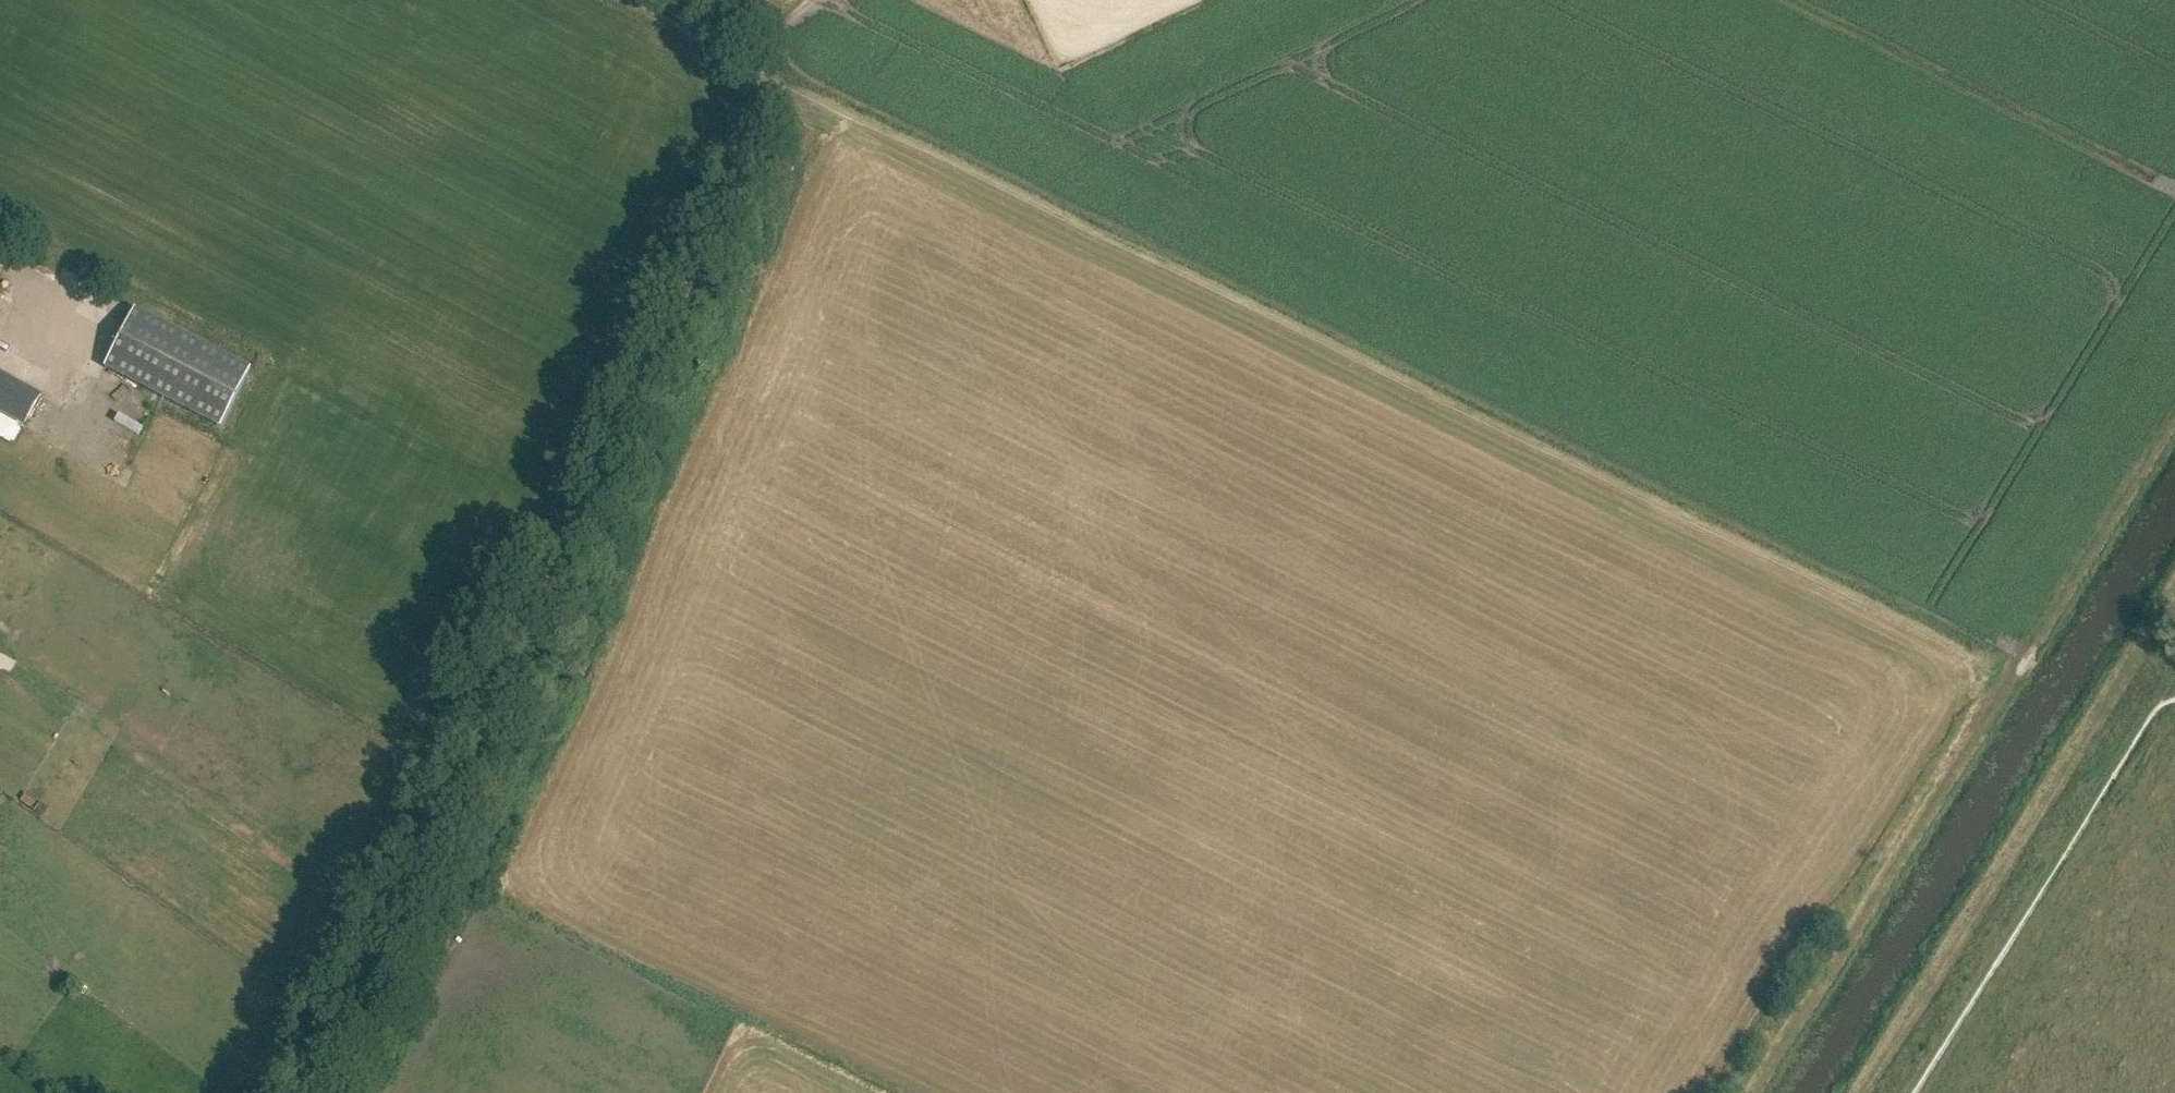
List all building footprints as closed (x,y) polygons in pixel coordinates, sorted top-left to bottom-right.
[(995,1),(1008,24),(1017,19),(1006,0),(997,0),(995,1)] [(111,361),(228,421),(258,362),(141,303),(111,361)] [(48,436),(66,406),(0,368),(0,408),(48,436)]
